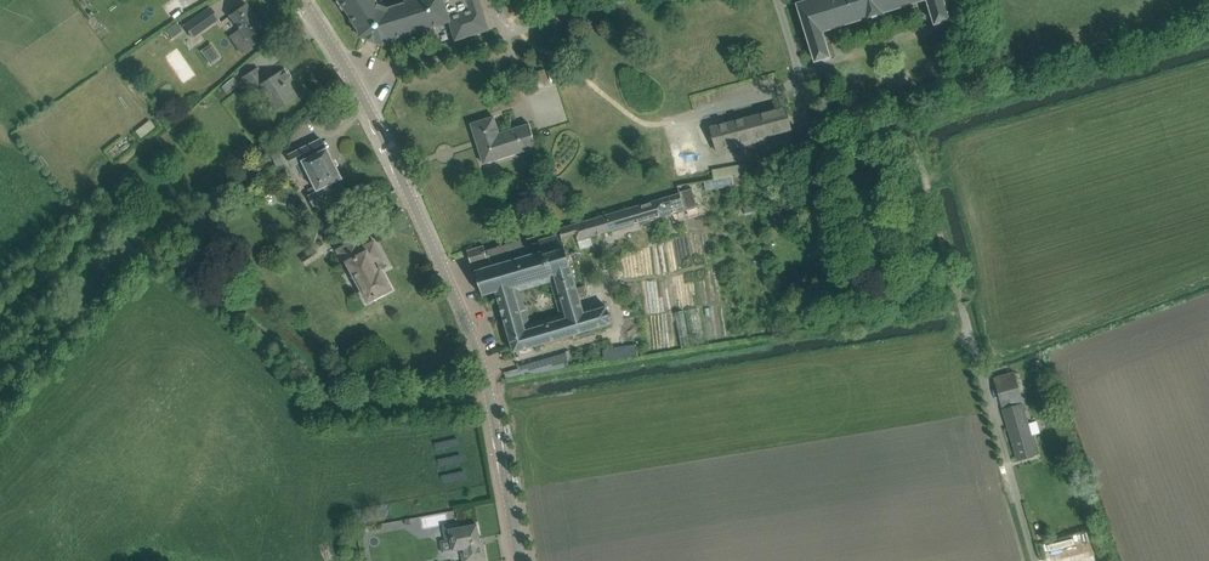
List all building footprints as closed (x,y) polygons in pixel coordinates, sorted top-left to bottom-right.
[(446,23),(450,22),(456,40),(490,30),(480,0),(400,0),(389,3),(384,1),(383,0),(340,0),(359,29),(361,37),(384,45),(390,41),(446,23)] [(798,4),(816,61),(830,57),(824,39),(826,38),(825,33),(866,21),(866,22),(886,17),(885,14),(927,1),(928,7),(930,6),(935,24),(949,20),(943,0),(813,0),(798,4)] [(258,42),(253,35),(263,28),(246,4),(229,16),(239,30),(229,37),(242,54),(258,42)] [(192,38),(218,19),(210,7),(184,26),(192,38)] [(174,37),(183,31),(179,23),(169,29),(174,37)] [(943,43),(955,40),(952,30),(941,33),(943,43)] [(211,66),(221,58),(211,44),(201,52),(211,66)] [(834,77),(832,73),(831,68),(827,69),(819,71),(821,77),(822,81),(834,77)] [(265,82),(257,69),(243,78),(252,91),(261,86),(270,100),(268,101),(274,110),(288,101),(289,103),(294,99),(293,98),(295,97),(287,83),(291,80),(284,70),(265,82)] [(536,88),(548,84),(544,71),(532,75),(536,88)] [(226,95),(238,85),(233,78),(221,89),(226,95)] [(759,142),(764,161),(797,152),(785,108),(711,127),(718,153),(759,142)] [(500,134),(494,117),(471,124),(484,164),(537,147),(530,124),(500,134)] [(151,120),(136,130),(141,137),(155,126),(151,120)] [(326,150),(321,139),(287,156),(293,167),(301,162),(310,180),(316,192),(308,197),(313,208),(347,191),(342,180),(344,179),(328,149),(326,150)] [(748,164),(714,170),(716,180),(732,177),(733,186),(752,183),(750,173),(748,164)] [(489,261),(476,264),(477,270),(476,271),(484,296),(496,292),(572,269),(563,238),(577,234),(579,240),(665,215),(697,206),(692,188),(680,192),(680,194),(660,199),(587,221),(578,223),(564,228),(565,232),(562,233),(540,240),(540,242),(528,245),(526,239),(486,250),(489,261)] [(364,291),(369,301),(391,289),(381,270),(382,269),(378,262),(383,259),(374,242),(360,250),(355,242),(338,251),(343,261),(346,259),(348,264),(349,264),(364,291)] [(472,265),(476,264),(489,261),(486,250),(484,245),(468,250),(472,265)] [(305,266),(319,256),(314,250),(301,259),(305,266)] [(580,297),(587,295),(584,285),(578,287),(572,269),(496,292),(514,352),(613,323),(608,306),(585,313),(580,297)] [(778,279),(784,283),(789,276),(783,272),(778,279)] [(676,312),(682,348),(690,346),(684,311),(676,312)] [(606,347),(606,359),(640,358),(640,346),(606,347)] [(509,378),(572,368),(570,357),(507,366),(509,378)] [(1015,372),(994,378),(1001,402),(1022,396),(1015,372)] [(1003,410),(1018,460),(1037,455),(1022,404),(1003,410)] [(459,440),(437,443),(442,481),(465,478),(459,440)] [(439,516),(422,516),(423,525),(440,525),(439,516)] [(446,540),(440,541),(443,553),(462,549),(464,560),(486,560),(487,560),(483,537),(480,538),(478,524),(460,527),(460,523),(444,526),(446,540)]
